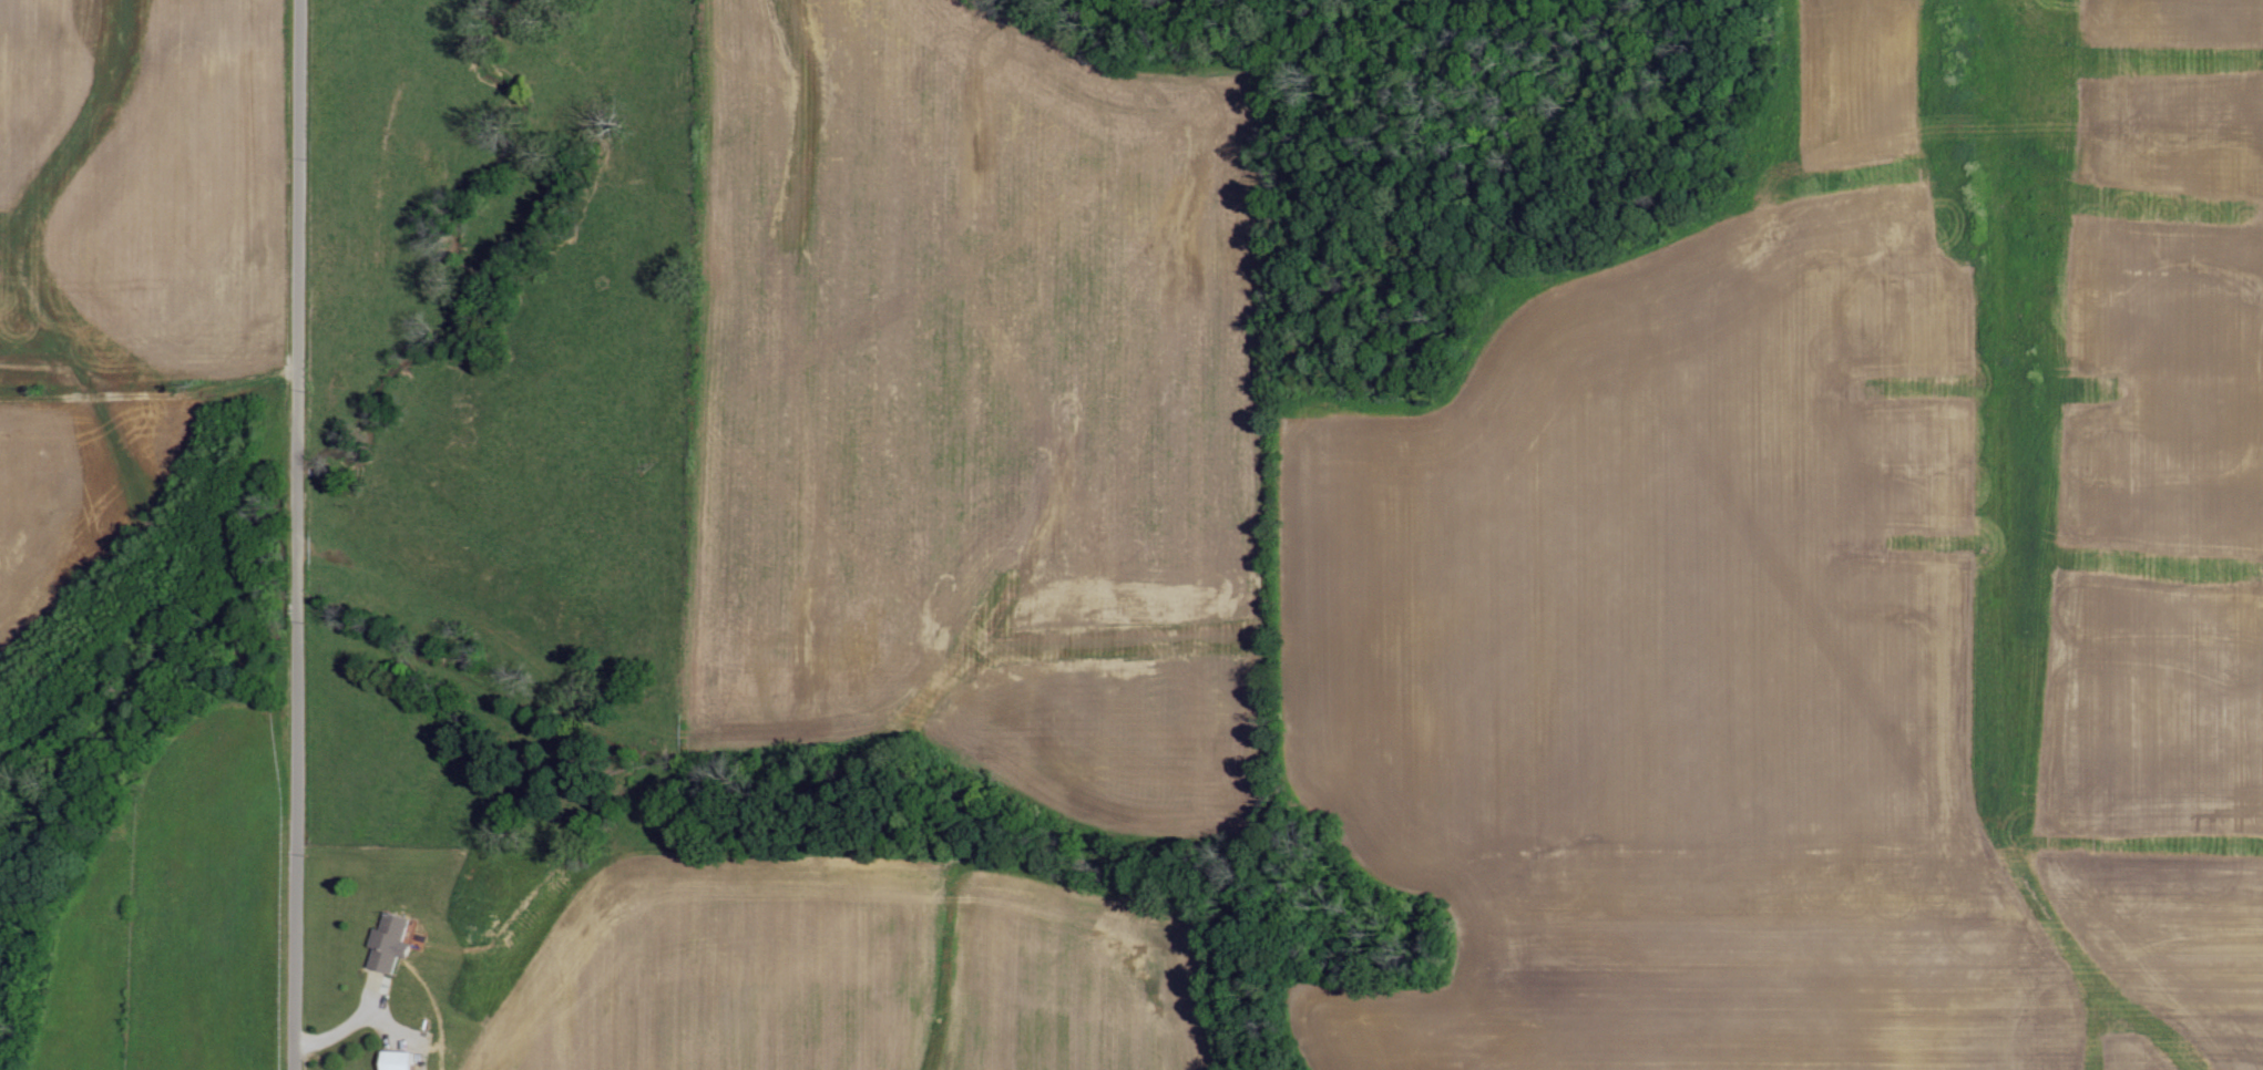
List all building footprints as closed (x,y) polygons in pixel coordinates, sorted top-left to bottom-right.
[(406,957),(416,960),(421,945),(412,943),(419,919),(393,911),(388,929),(385,929),(373,966),(400,975),(406,957)] [(385,1069),(422,1069),(423,1052),(386,1051),(385,1069)]
